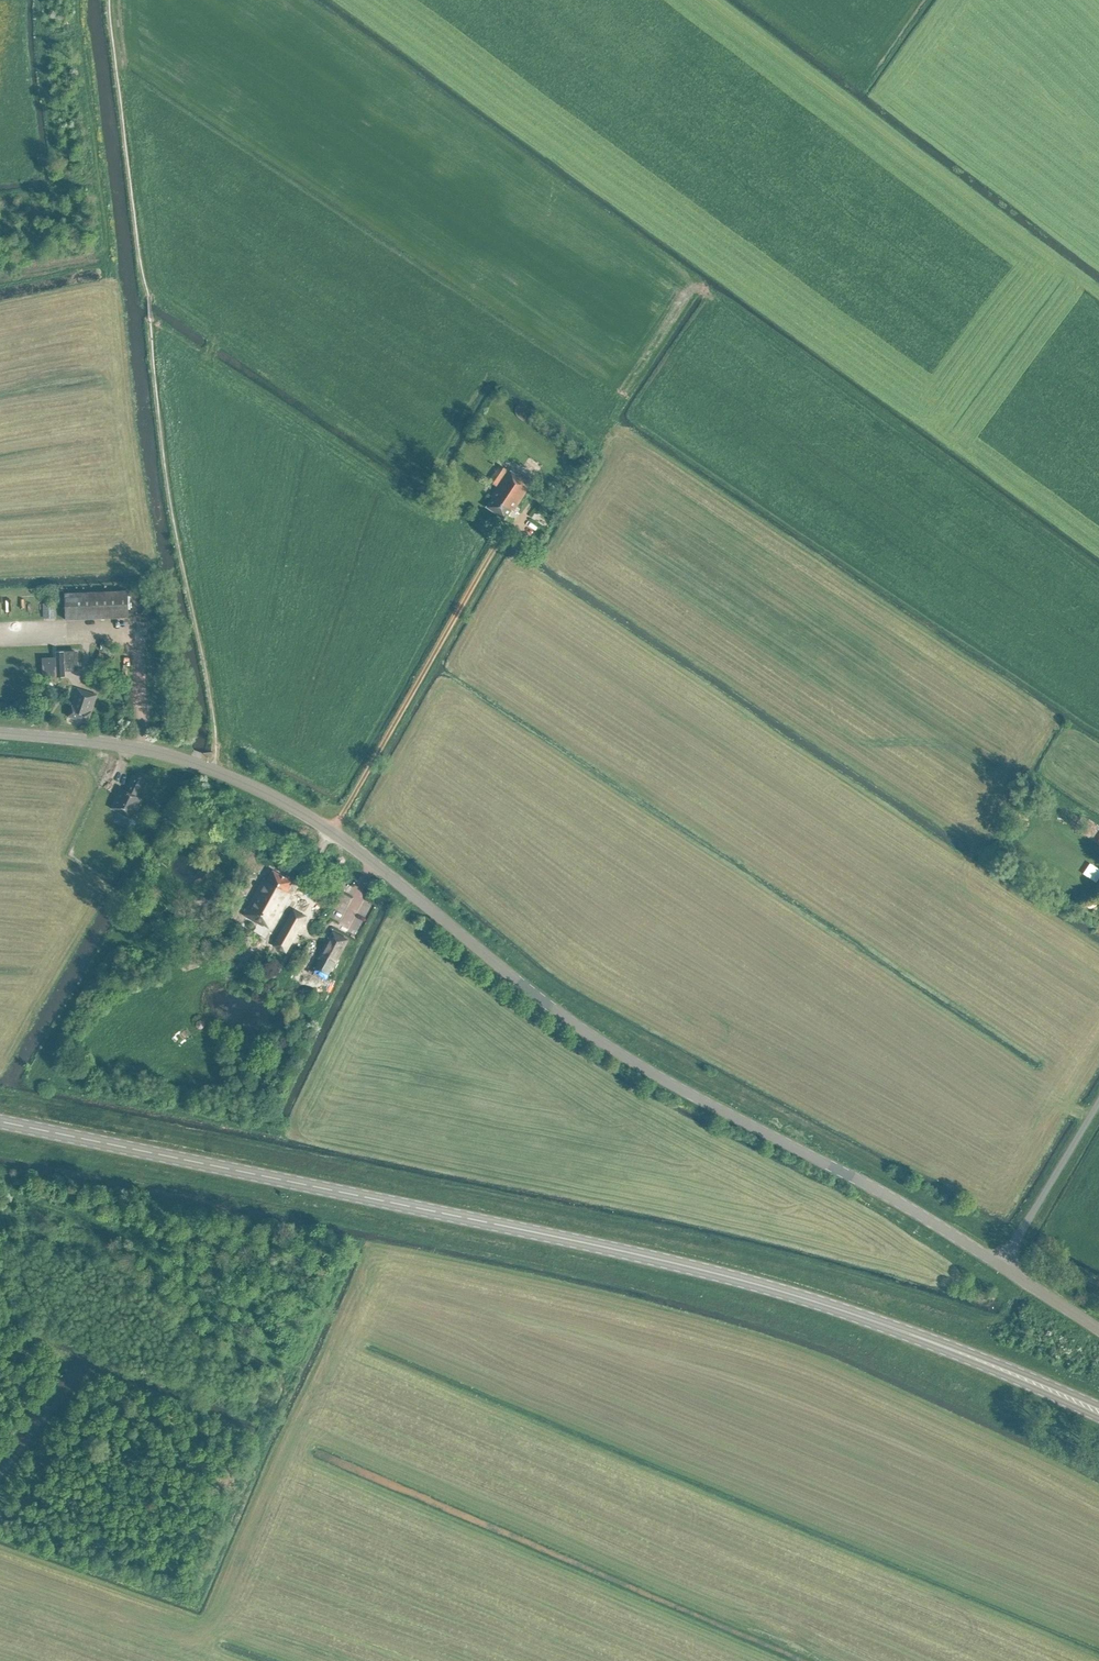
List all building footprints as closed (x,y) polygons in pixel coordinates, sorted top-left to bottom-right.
[(514,474),(499,464),(488,481),(496,486),(490,495),(492,496),(485,506),(488,507),(487,508),(503,518),(505,519),(511,509),(513,510),(531,483),(515,472),(514,474)] [(66,619),(128,617),(127,590),(65,592),(66,619)] [(44,616),(57,616),(56,600),(44,601),(44,616)] [(44,676),(63,675),(63,669),(77,669),(76,651),(57,652),(57,658),(43,658),(44,676)] [(107,677),(92,671),(87,684),(103,690),(107,677)] [(87,722),(97,694),(77,688),(74,697),(75,697),(74,702),(72,701),(68,716),(87,722)] [(145,778),(136,773),(135,775),(132,774),(125,789),(121,787),(110,807),(132,818),(142,798),(137,796),(140,789),(139,788),(145,778)] [(157,805),(149,800),(145,808),(152,812),(157,805)] [(1079,828),(1084,821),(1079,817),(1074,824),(1079,828)] [(1088,818),(1080,832),(1098,845),(1098,825),(1088,818)] [(1095,882),(1098,876),(1098,870),(1090,863),(1083,873),(1095,882)] [(293,881),(273,870),(267,881),(264,879),(244,914),(263,924),(264,923),(271,927),(290,893),(287,892),(293,881)] [(215,903),(221,893),(214,889),(208,899),(215,903)] [(286,950),(290,944),(306,915),(294,908),(274,943),(286,950)] [(333,968),(349,938),(332,929),(316,958),(333,968)]
